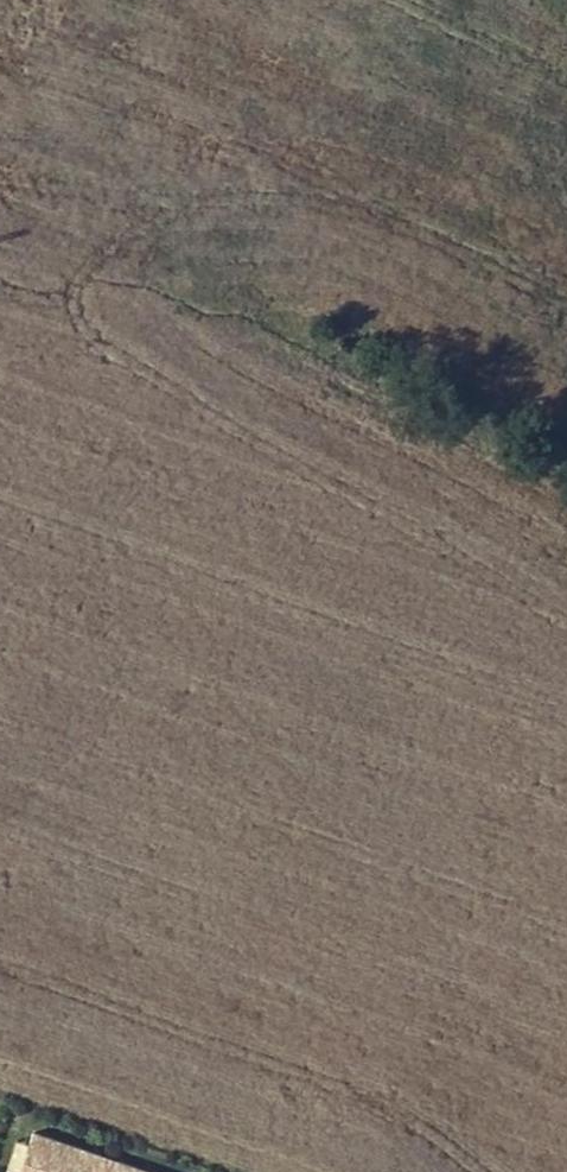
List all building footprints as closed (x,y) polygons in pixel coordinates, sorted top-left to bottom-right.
[(31,1134),(19,1171),(150,1171),(31,1134)]
